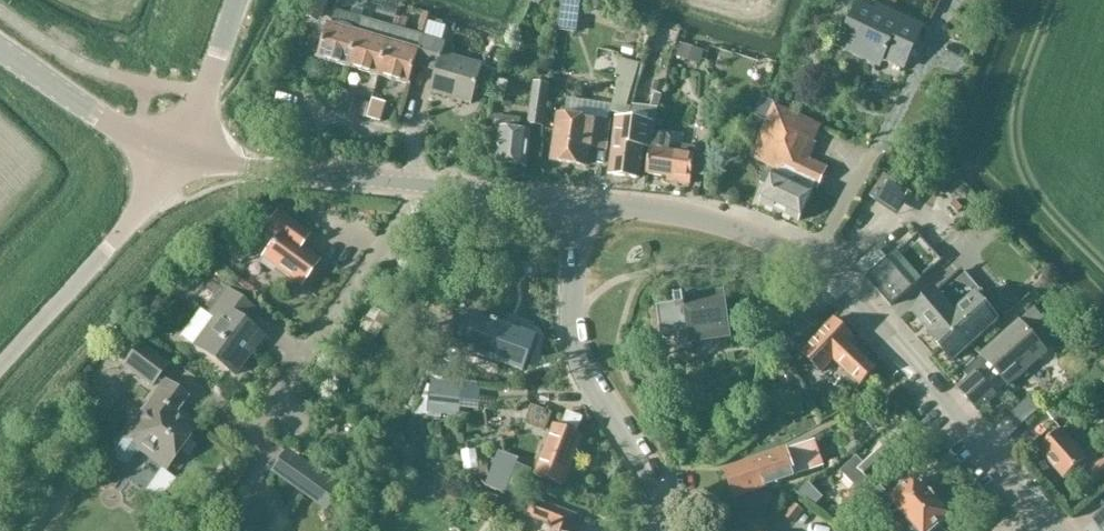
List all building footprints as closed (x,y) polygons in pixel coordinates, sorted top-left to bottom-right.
[(305,17),(319,24),(329,2),(325,0),(313,0),(305,17)] [(906,71),(925,26),(883,7),(880,12),(857,3),(838,48),(881,69),(885,62),(906,71)] [(349,67),(363,19),(335,11),(331,25),(328,24),(318,58),(349,67)] [(379,76),(393,28),(363,19),(349,67),(379,76)] [(415,65),(423,37),(393,28),(379,76),(409,85),(415,65)] [(446,43),(423,37),(415,65),(437,71),(430,93),(471,105),(483,65),(443,54),(446,43)] [(704,51),(681,44),(677,58),(700,65),(704,51)] [(504,104),(509,83),(499,80),(494,101),(504,104)] [(551,85),(534,83),(528,125),(545,127),(551,85)] [(612,115),(617,115),(610,175),(640,178),(643,146),(650,147),(652,125),(655,126),(659,108),(633,105),(638,88),(623,84),(622,87),(620,87),(612,115)] [(380,91),(373,112),(388,117),(395,96),(380,91)] [(754,112),(769,118),(776,103),(761,96),(754,112)] [(828,167),(810,159),(816,145),(813,143),(821,126),(775,105),(752,157),(776,169),(761,203),(801,217),(815,186),(819,188),(828,167)] [(552,161),(585,166),(589,139),(595,140),(598,121),(558,116),(552,161)] [(527,168),(529,149),(531,133),(519,131),(520,120),(495,117),(491,147),(498,147),(496,164),(527,168)] [(707,152),(696,151),(696,148),(682,146),(681,154),(669,152),(671,139),(668,135),(654,133),(651,150),(647,175),(678,179),(678,184),(690,186),(692,175),(704,177),(707,152)] [(262,259),(300,286),(318,261),(299,247),(309,235),(278,212),(264,232),(276,240),(262,259)] [(451,264),(453,250),(436,248),(435,262),(451,264)] [(879,249),(857,268),(890,306),(913,287),(879,249)] [(194,279),(198,282),(203,285),(213,271),(204,265),(194,279)] [(955,310),(936,288),(909,311),(928,333),(927,334),(952,363),(1001,321),(976,292),(955,310)] [(200,351),(229,372),(249,344),(255,348),(263,337),(243,322),(253,309),(227,291),(209,315),(220,323),(200,351)] [(726,302),(722,302),(721,293),(674,299),(675,302),(676,301),(676,305),(657,307),(662,336),(675,334),(677,349),(692,346),(691,337),(727,332),(725,323),(729,323),(726,302)] [(817,322),(799,303),(776,326),(794,344),(817,322)] [(391,319),(383,313),(374,308),(360,329),(377,341),(391,319)] [(1036,310),(1023,321),(984,355),(985,356),(966,373),(971,379),(959,388),(980,412),(997,397),(980,377),(994,366),(1011,386),(1050,353),(1031,331),(1044,319),(1036,310)] [(535,338),(472,315),(469,324),(457,319),(446,349),(447,349),(447,348),(475,358),(476,355),(523,372),(535,338)] [(835,319),(819,336),(802,354),(822,372),(834,360),(861,385),(877,368),(851,344),(856,338),(835,319)] [(140,342),(130,355),(122,367),(151,389),(169,364),(140,342)] [(461,417),(464,385),(432,381),(432,386),(428,386),(415,415),(441,418),(441,415),(461,417)] [(135,423),(122,440),(113,453),(114,456),(123,463),(129,462),(137,451),(140,453),(142,451),(167,470),(197,428),(177,413),(187,400),(166,384),(137,424),(135,423)] [(1055,421),(1075,403),(1066,393),(1047,411),(1055,421)] [(544,430),(550,415),(538,411),(533,425),(544,430)] [(554,425),(545,450),(535,475),(564,487),(583,436),(576,433),(582,419),(568,413),(562,428),(554,425)] [(1092,452),(1089,449),(1082,454),(1061,430),(1036,451),(1062,481),(1081,465),(1087,472),(1083,475),(1088,481),(1094,487),(1103,478),(1103,457),(1099,461),(1092,452)] [(860,494),(909,448),(897,435),(865,465),(857,456),(841,472),(860,494)] [(788,449),(755,459),(766,489),(798,478),(797,477),(814,472),(826,467),(817,440),(788,450),(788,449)] [(329,479),(288,449),(271,473),(312,503),(329,479)] [(519,459),(498,451),(486,486),(507,494),(519,459)] [(484,468),(482,453),(466,455),(470,480),(489,477),(487,468),(484,468)] [(766,489),(755,459),(724,470),(734,500),(766,489)] [(176,481),(160,469),(144,491),(160,502),(176,481)] [(895,530),(943,530),(940,527),(950,518),(916,480),(892,501),(880,487),(867,499),(895,530)] [(575,517),(532,501),(526,515),(556,526),(554,530),(570,530),(575,517)] [(802,512),(793,506),(785,517),(793,523),(802,512)] [(847,516),(842,509),(834,510),(828,515),(835,525),(847,516)]
